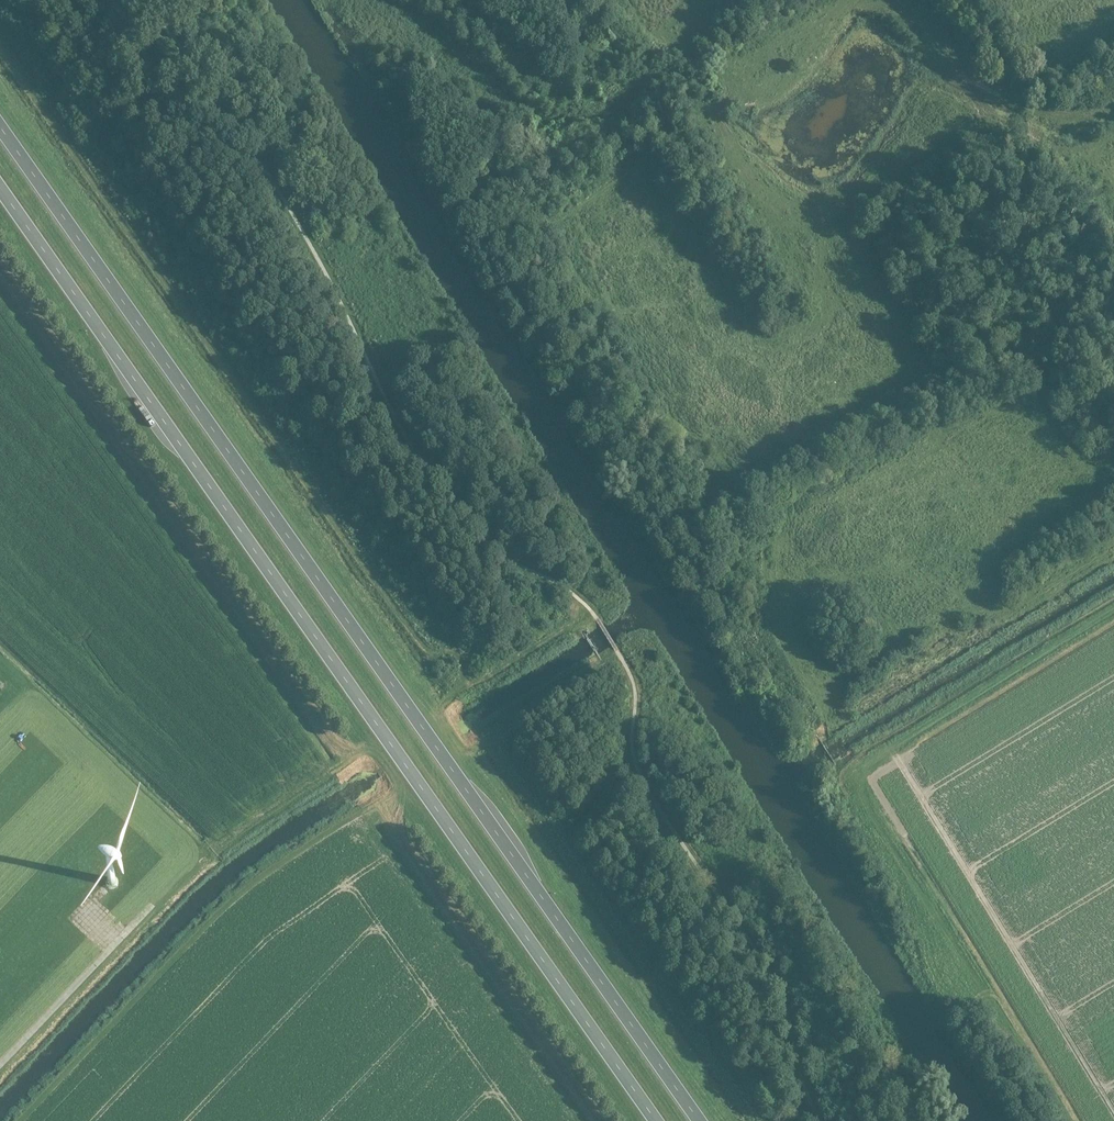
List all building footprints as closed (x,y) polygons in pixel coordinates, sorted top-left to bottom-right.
[(116,884),(116,883),(116,882),(116,881),(116,880),(115,879),(114,879),(114,878),(113,878),(112,878),(111,878),(110,878),(109,879),(108,879),(108,880),(107,881),(107,882),(107,883),(107,884),(108,885),(108,886),(109,887),(110,887),(111,887),(112,887),(113,887),(114,887),(115,886),(116,885),(116,884)]
